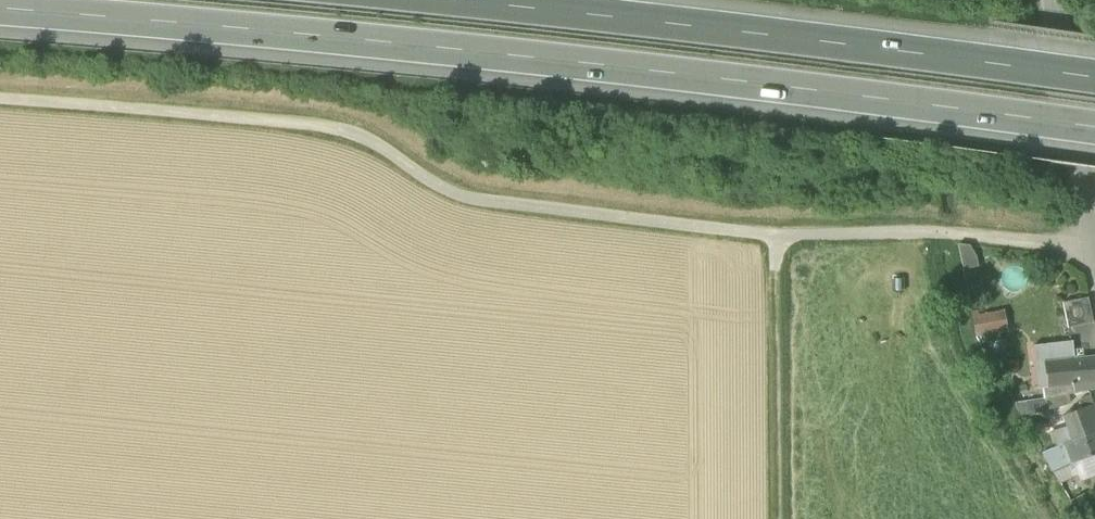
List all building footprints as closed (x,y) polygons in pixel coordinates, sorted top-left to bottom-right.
[(976,255),(970,246),(958,245),(963,271),(978,268),(976,255)] [(1063,304),(1069,329),(1094,324),(1089,299),(1063,304)] [(1005,310),(973,317),(976,337),(1009,331),(1005,310)] [(1034,346),(1036,365),(1047,364),(1047,362),(1075,359),(1073,342),(1034,346)] [(1044,400),(1068,395),(1089,392),(1094,391),(1094,358),(1075,359),(1047,362),(1047,364),(1049,386),(1042,388),(1042,389),(1044,400)] [(1038,389),(1042,389),(1042,388),(1049,386),(1047,364),(1036,365),(1038,389)] [(1058,408),(1062,418),(1082,410),(1079,402),(1091,398),(1089,392),(1068,395),(1070,403),(1058,408)] [(1045,413),(1058,408),(1070,403),(1068,395),(1044,400),(1045,413)] [(1072,442),(1094,433),(1094,407),(1091,398),(1079,402),(1082,410),(1062,418),(1066,429),(1072,442)] [(1022,417),(1045,413),(1044,400),(1015,404),(1022,417)] [(1053,432),(1058,447),(1072,442),(1066,429),(1053,432)] [(1072,442),(1058,447),(1066,467),(1073,464),(1080,461),(1080,462),(1094,456),(1094,433),(1072,442)] [(1066,467),(1058,447),(1044,453),(1055,473),(1066,467)] [(1073,464),(1077,476),(1080,482),(1094,476),(1094,456),(1080,462),(1080,461),(1073,464)] [(1061,484),(1077,476),(1073,464),(1066,467),(1055,473),(1061,484)]
